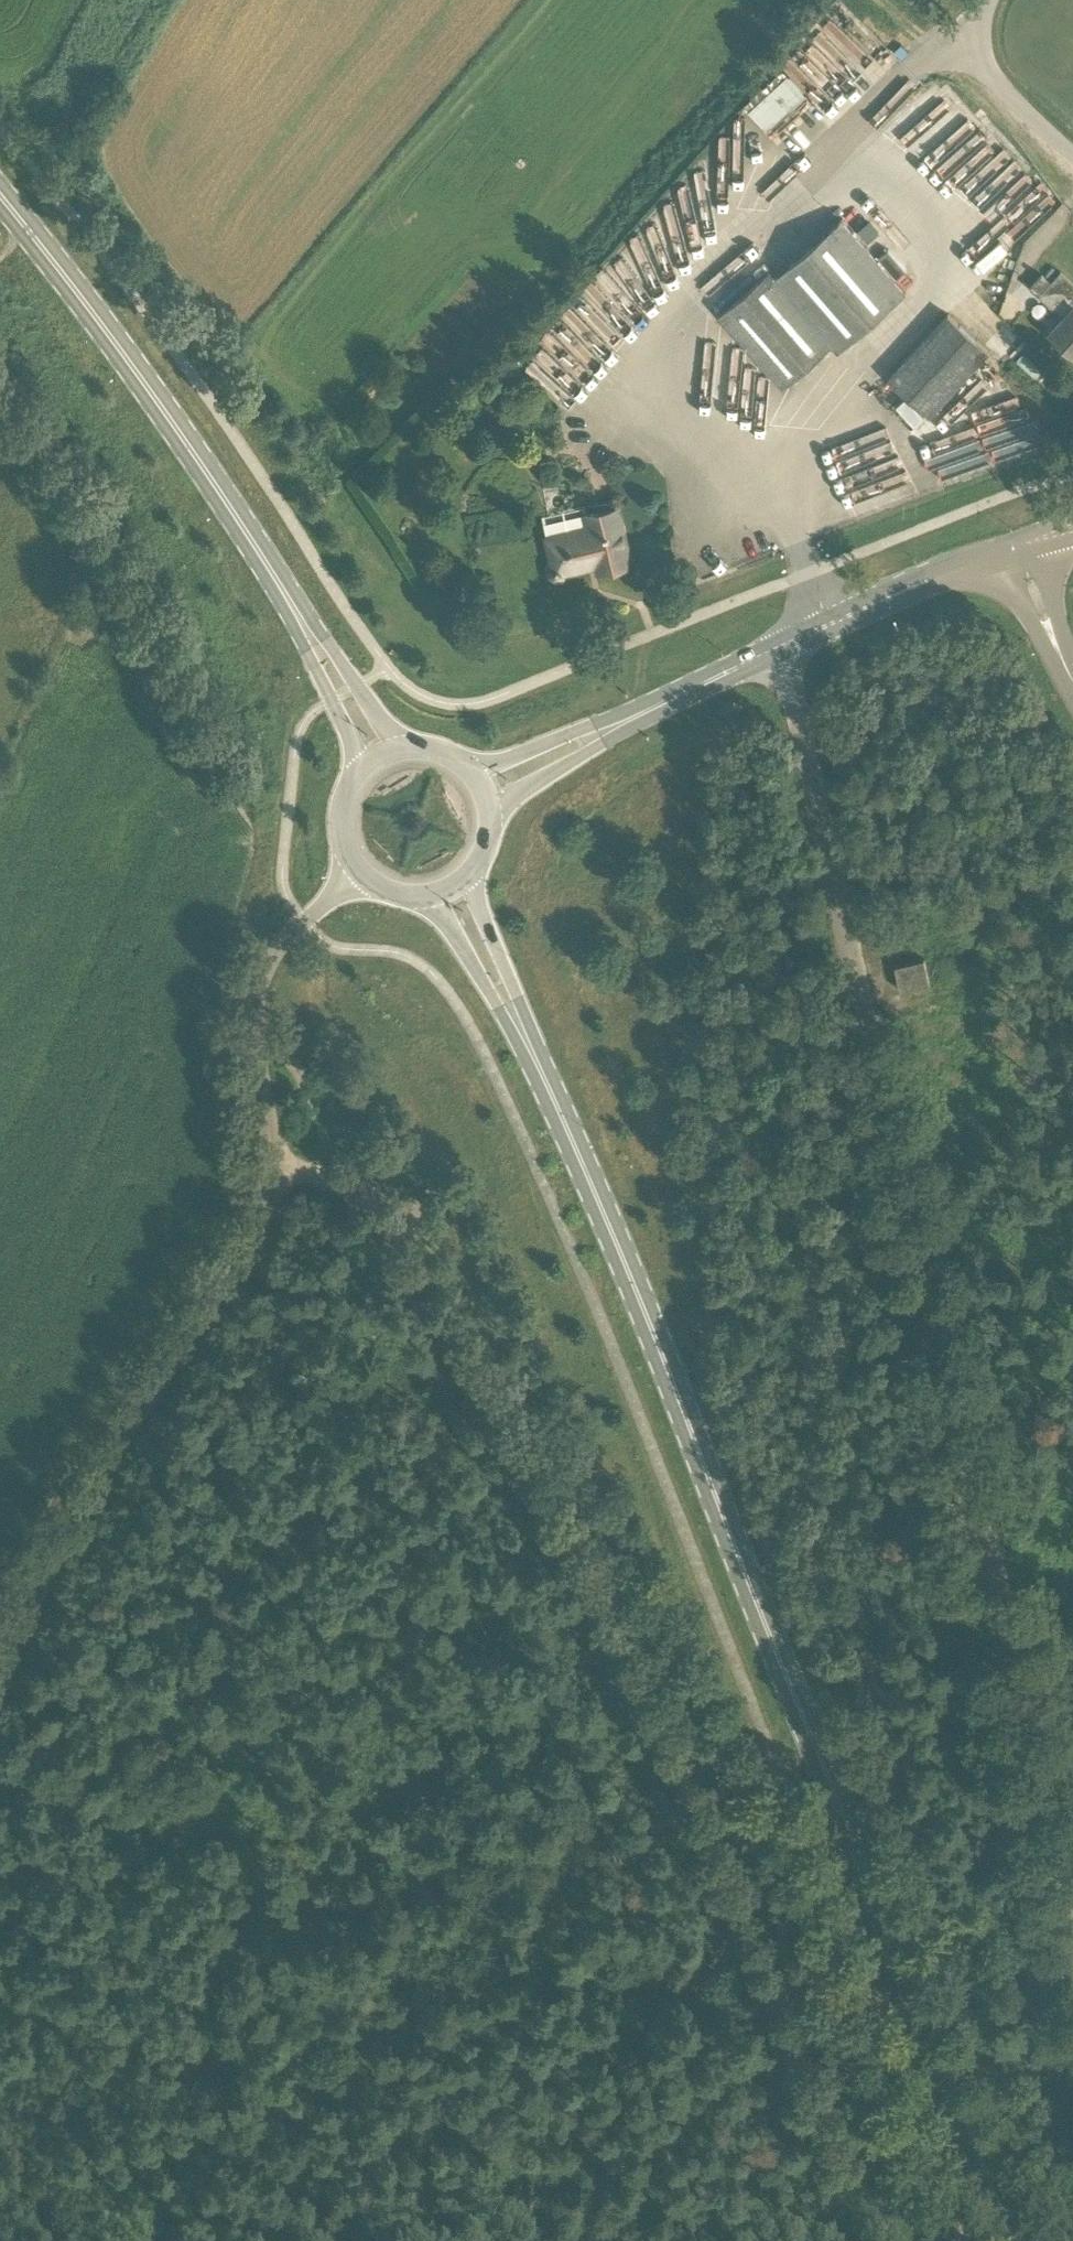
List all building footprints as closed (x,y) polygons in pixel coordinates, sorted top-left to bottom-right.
[(741,104),(773,138),(811,101),(779,67),(741,104)] [(906,291),(842,218),(776,276),(770,270),(720,313),(784,387),(833,344),(839,350),(906,291)] [(1031,287),(1064,318),(1051,331),(1072,351),(1072,301),(1072,300),(1072,281),(1062,271),(1052,282),(1043,274),(1031,287)] [(989,350),(949,314),(889,379),(929,415),(989,350)] [(631,563),(618,507),(587,514),(590,528),(548,538),(554,564),(550,569),(551,574),(557,578),(562,577),(566,571),(598,563),(600,570),(609,568),(613,571),(619,569),(622,565),(631,563)] [(728,715),(730,720),(742,714),(739,709),(728,715)]
